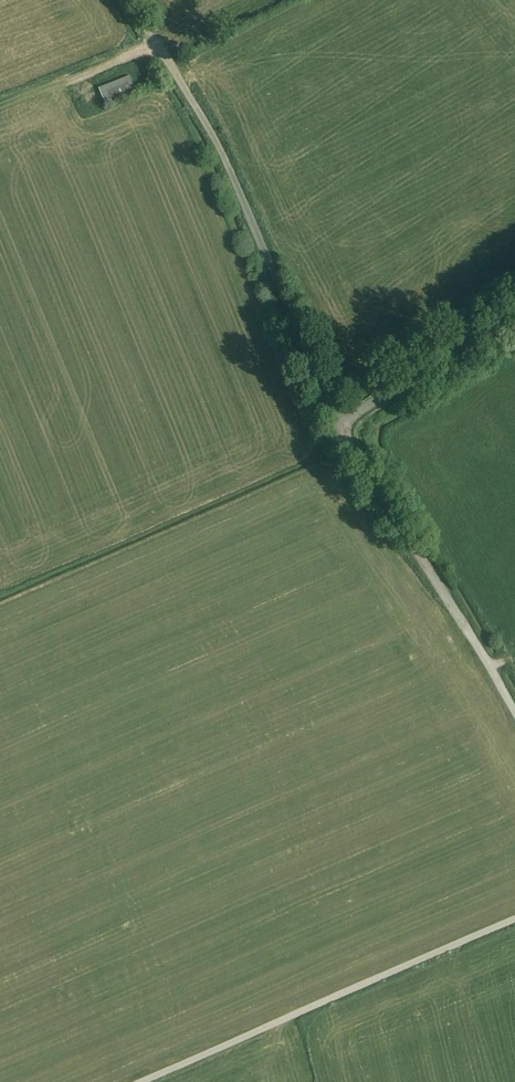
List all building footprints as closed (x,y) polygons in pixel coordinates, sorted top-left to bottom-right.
[(129,76),(99,88),(107,106),(137,93),(129,76)]
